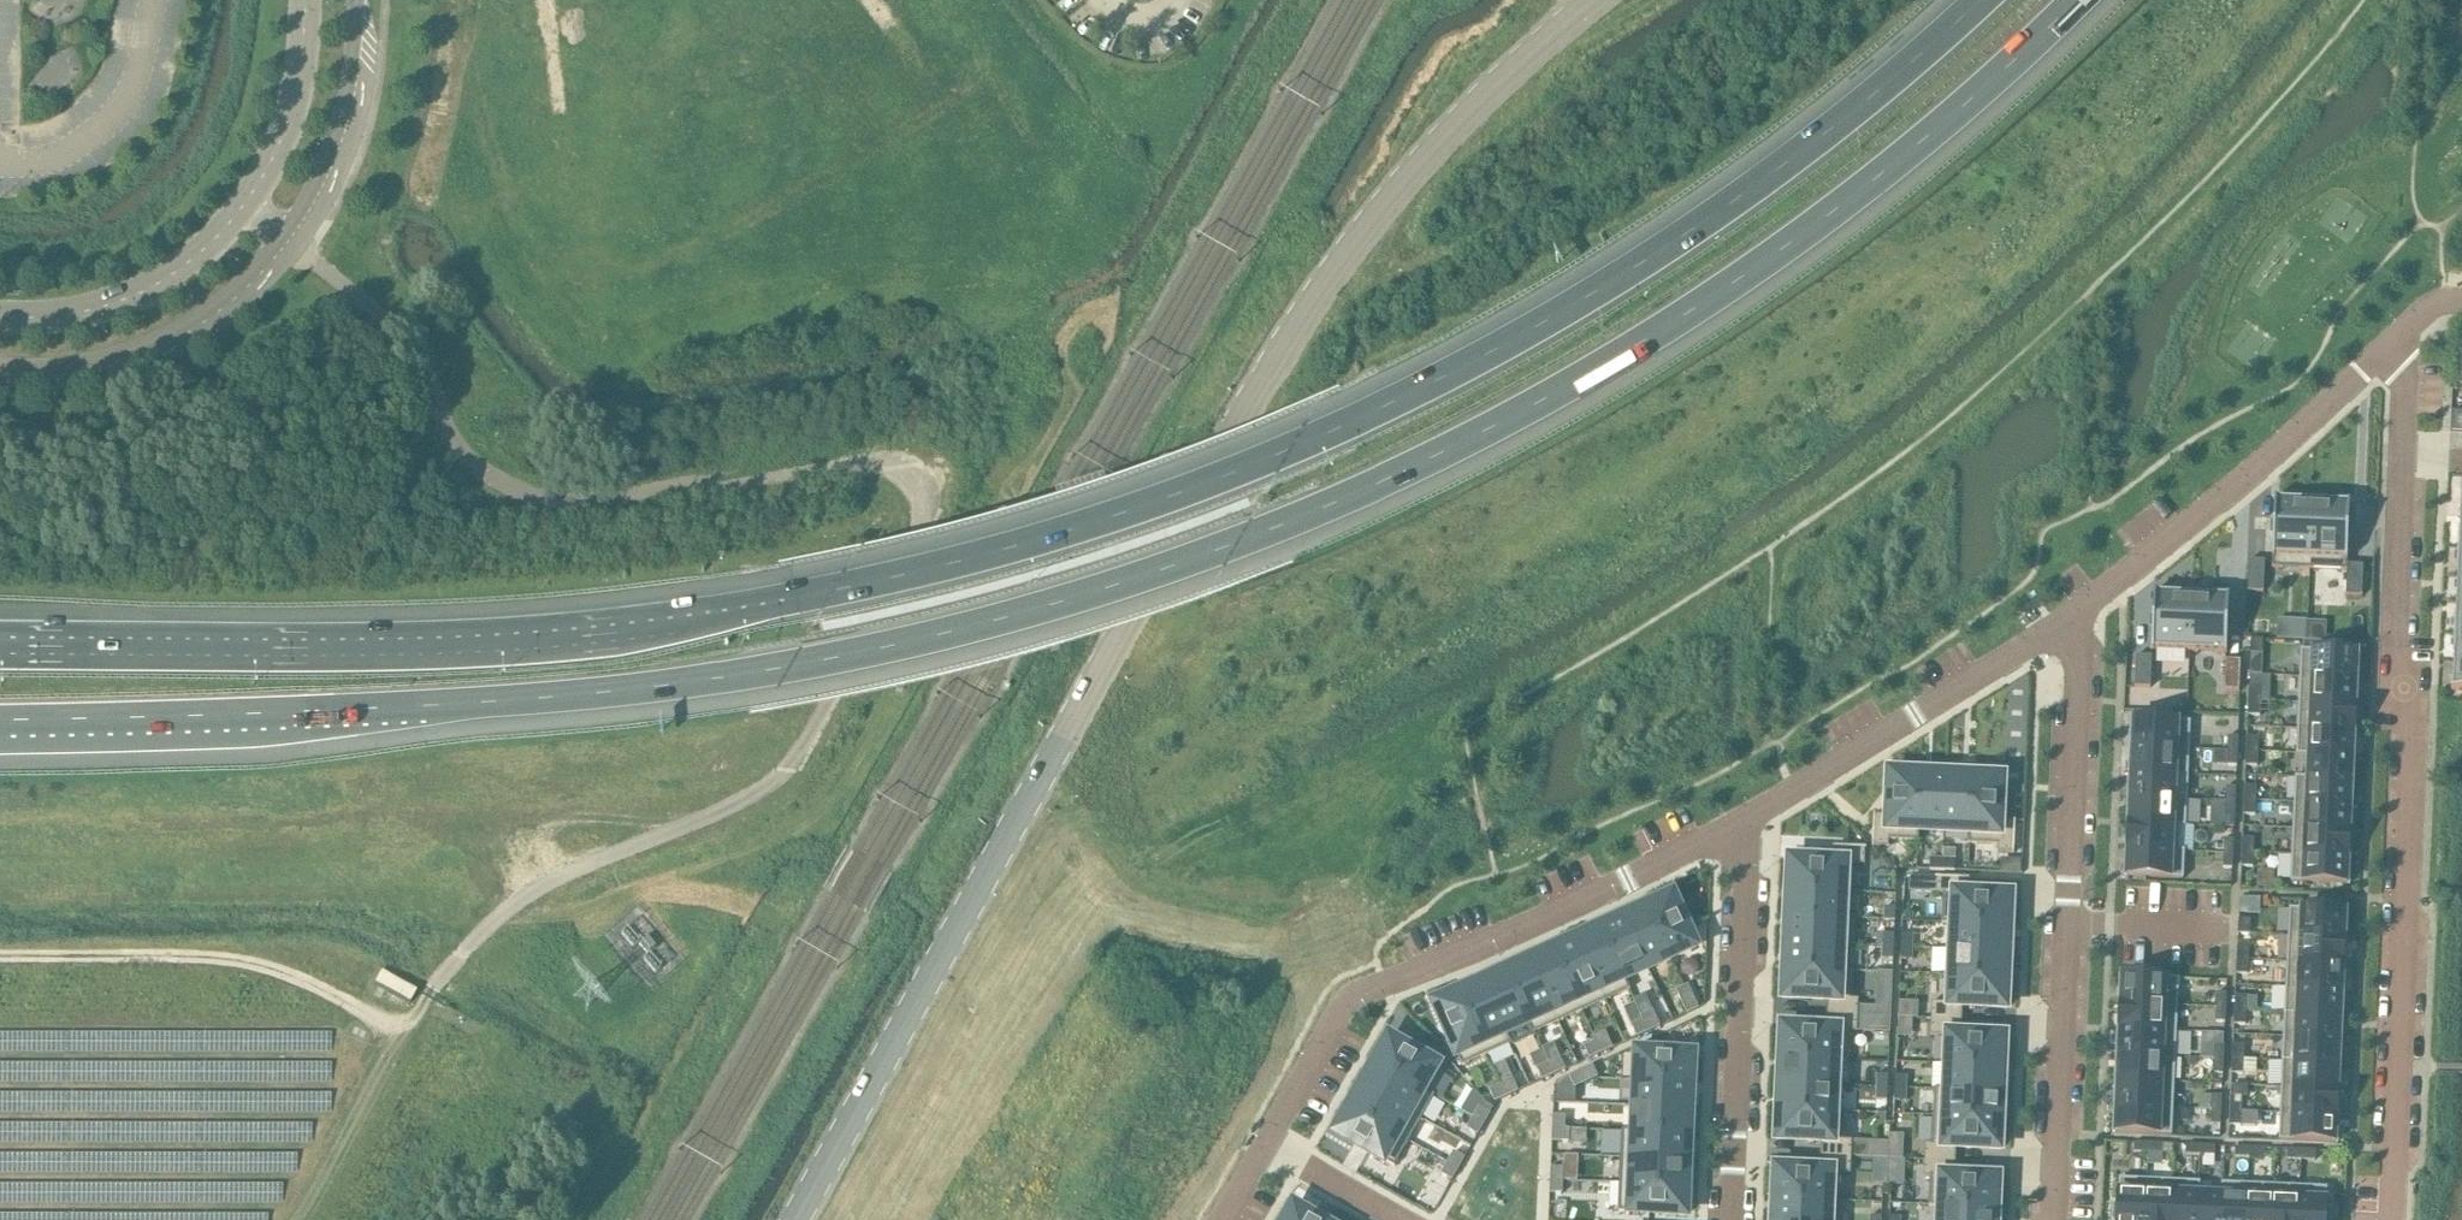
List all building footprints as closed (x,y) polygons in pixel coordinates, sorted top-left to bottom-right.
[(2310,568),(2313,496),(2291,495),(2291,499),(2277,498),(2277,497),(2275,497),(2272,567),(2310,568)] [(2335,496),(2313,496),(2310,568),(2347,570),(2350,501),(2348,501),(2348,502),(2334,501),(2335,496)] [(2249,560),(2248,591),(2264,592),(2265,560),(2249,560)] [(2348,564),(2347,596),(2362,596),(2364,565),(2348,564)] [(2189,650),(2193,589),(2171,588),(2171,593),(2157,592),(2157,591),(2155,590),(2152,650),(2154,650),(2154,648),(2189,650)] [(2214,590),(2193,589),(2189,650),(2225,652),(2225,653),(2227,653),(2230,594),(2228,594),(2228,595),(2214,595),(2214,590)] [(2455,649),(2454,660),(2461,660),(2461,631),(2454,631),(2453,649),(2455,649)] [(2263,653),(2264,639),(2252,638),(2251,652),(2251,653),(2263,653)] [(2360,668),(2361,652),(2302,649),(2300,676),(2357,679),(2358,668),(2360,668)] [(2136,656),(2135,687),(2151,687),(2152,656),(2136,656)] [(2225,659),(2224,692),(2240,692),(2241,660),(2225,659)] [(2461,690),(2461,660),(2454,660),(2453,688),(2451,688),(2451,690),(2461,690)] [(2357,690),(2357,679),(2300,676),(2299,702),(2358,705),(2359,690),(2357,690)] [(2249,686),(2249,700),(2261,701),(2261,686),(2250,686),(2249,686)] [(2173,692),(2173,708),(2173,709),(2203,711),(2204,694),(2173,692)] [(2260,715),(2261,701),(2249,700),(2248,715),(2260,715)] [(2355,731),(2355,720),(2358,720),(2358,705),(2299,702),(2298,728),(2355,731)] [(2131,719),(2131,735),(2133,735),(2132,745),(2190,748),(2191,721),(2135,719),(2131,719)] [(2354,755),(2355,731),(2298,728),(2297,753),(2354,755)] [(2239,736),(2238,736),(2229,736),(2228,750),(2238,751),(2239,736)] [(2258,751),(2259,737),(2247,736),(2247,751),(2258,751)] [(2130,757),(2129,771),(2188,773),(2190,748),(2132,745),(2132,757),(2130,757)] [(2237,765),(2238,751),(2228,750),(2228,765),(2237,765)] [(2258,766),(2258,751),(2247,751),(2246,765),(2258,766)] [(2353,780),(2354,755),(2297,753),(2297,754),(2308,754),(2307,777),(2296,776),(2296,777),(2353,780)] [(1874,814),(1873,846),(1889,847),(1890,840),(1918,841),(1919,830),(1921,774),(1893,772),(1893,771),(1891,771),(1889,815),(1875,815),(1875,814),(1874,814)] [(2129,771),(2129,773),(2131,773),(2130,795),(2176,797),(2177,775),(2188,776),(2188,773),(2129,771)] [(1921,774),(1919,830),(1944,831),(1945,831),(1947,775),(1921,774)] [(1947,775),(1945,831),(1971,832),(1973,776),(1947,775)] [(1971,832),(1970,844),(1985,844),(1998,845),(1998,852),(2013,852),(2013,853),(2014,853),(2016,820),(2015,820),(2015,821),(2002,821),(2003,776),(2001,776),(2001,777),(1973,776),(1971,832)] [(2351,804),(2353,780),(2296,777),(2295,802),(2351,804)] [(2256,800),(2257,786),(2245,785),(2244,800),(2256,800)] [(2236,787),(2227,786),(2226,801),(2236,801),(2236,787)] [(2127,807),(2127,821),(2186,824),(2187,798),(2176,797),(2130,795),(2130,807),(2127,807)] [(2256,815),(2256,800),(2244,800),(2244,814),(2256,815)] [(2235,816),(2236,801),(2226,801),(2225,815),(2235,816)] [(2353,816),(2351,815),(2351,804),(2295,802),(2293,828),(2353,830),(2353,816)] [(2127,821),(2126,838),(2128,838),(2128,847),(2179,850),(2180,826),(2186,826),(2186,824),(2127,821)] [(2352,846),(2353,830),(2293,828),(2292,854),(2349,856),(2350,846),(2352,846)] [(2243,837),(2242,852),(2254,852),(2255,838),(2243,837)] [(2234,839),(2224,838),(2224,853),(2233,853),(2234,839)] [(1789,859),(1789,861),(1791,861),(1789,891),(1846,893),(1851,893),(1853,862),(1865,862),(1866,849),(1867,849),(1867,848),(1834,846),(1834,847),(1835,847),(1835,852),(1834,855),(1834,861),(1789,859)] [(2125,859),(2124,875),(2184,878),(2185,850),(2179,850),(2128,847),(2127,859),(2125,859)] [(2253,867),(2254,852),(2242,852),(2241,866),(2242,866),(2253,867)] [(2233,868),(2233,853),(2224,853),(2223,867),(2232,868),(2233,868)] [(2351,867),(2349,867),(2349,856),(2292,854),(2291,881),(2350,884),(2351,867)] [(1943,870),(1943,859),(1931,858),(1930,869),(1943,870)] [(1956,859),(1943,859),(1943,870),(1955,870),(1956,859)] [(1937,877),(1936,878),(1938,878),(1937,891),(1937,894),(1944,894),(1943,918),(1942,923),(1948,924),(2010,926),(2010,925),(2012,897),(2013,897),(2013,895),(1968,893),(1969,879),(1970,879),(1937,877)] [(1789,891),(1788,914),(1845,916),(1846,896),(1846,893),(1789,891)] [(1649,906),(1672,957),(1696,946),(1673,895),(1649,906)] [(1649,906),(1625,917),(1648,968),(1649,968),(1672,957),(1649,906)] [(1885,907),(1884,919),(1895,920),(1896,907),(1885,907)] [(2348,927),(2349,911),(2290,908),(2289,935),(2345,938),(2346,927),(2348,927)] [(1787,941),(1787,942),(1849,945),(1855,946),(1856,917),(1845,916),(1788,914),(1787,941)] [(1625,917),(1603,927),(1626,978),(1648,968),(1625,917)] [(2250,933),(2251,919),(2239,918),(2238,933),(2239,933),(2250,933)] [(1947,939),(1947,949),(2009,951),(2010,926),(1948,924),(1947,939)] [(1602,927),(1578,938),(1605,1000),(1606,1000),(1631,989),(1626,978),(1603,927),(1602,927)] [(1884,933),(1883,945),(1894,946),(1895,933),(1884,933)] [(1902,934),(1902,946),(1913,947),(1913,945),(1913,934),(1902,934)] [(2345,949),(2345,938),(2289,935),(2287,961),(2347,964),(2347,949),(2345,949)] [(647,937),(640,944),(648,953),(655,946),(647,937)] [(1578,938),(1554,949),(1582,1011),(1605,1000),(1578,938)] [(1787,942),(1786,966),(1848,969),(1848,966),(1849,945),(1787,942)] [(2249,959),(2250,945),(2238,944),(2237,959),(2249,959)] [(1893,958),(1894,946),(1883,945),(1882,958),(1893,958)] [(1902,946),(1901,959),(1912,959),(1913,947),(1902,946)] [(1554,949),(1530,960),(1558,1022),(1559,1021),(1582,1011),(1554,949)] [(1946,973),(1946,974),(2008,977),(2009,951),(1947,949),(1946,973)] [(2237,973),(2248,974),(2249,959),(2237,959),(2236,973),(2237,973)] [(1530,960),(1506,971),(1529,1022),(1534,1033),(1558,1022),(1530,960)] [(2346,979),(2347,964),(2287,961),(2286,987),(2343,990),(2344,979),(2346,979)] [(1783,995),(1783,998),(1828,1000),(1827,1014),(1858,1015),(1859,1006),(1859,999),(1855,999),(1853,999),(1854,969),(1848,969),(1786,966),(1786,967),(1785,995),(1783,995)] [(382,969),(375,982),(386,988),(393,976),(382,969)] [(1506,971),(1483,981),(1506,1033),(1526,1023),(1529,1022),(1506,971)] [(1932,1002),(1931,1018),(1963,1020),(1963,1005),(2008,1007),(2008,1005),(2007,1005),(2008,977),(1946,974),(1945,1003),(1932,1002)] [(2120,975),(2119,992),(2121,992),(2121,1002),(2178,1004),(2179,978),(2120,975)] [(393,976),(386,988),(398,995),(405,982),(393,976)] [(1483,981),(1460,992),(1487,1054),(1488,1054),(1511,1043),(1506,1033),(1483,981)] [(405,982),(398,995),(410,1002),(417,989),(405,982)] [(1688,984),(1677,989),(1682,1001),(1694,996),(1688,984)] [(2342,1014),(2343,990),(2286,987),(2285,1012),(2342,1014)] [(1460,992),(1435,1003),(1451,1038),(1463,1065),(1487,1054),(1460,992)] [(2226,1007),(2227,993),(2217,992),(2217,1007),(2226,1007)] [(2247,1010),(2247,995),(2236,995),(2235,995),(2235,1009),(2247,1010)] [(1694,996),(1682,1001),(1687,1013),(1699,1008),(1694,996)] [(2118,1013),(2117,1027),(2177,1030),(2178,1004),(2121,1002),(2120,1013),(2118,1013)] [(2226,1022),(2226,1007),(2217,1007),(2216,1021),(2225,1022),(2226,1022)] [(1653,1009),(1641,1015),(1643,1019),(1649,1031),(1660,1026),(1653,1009)] [(2234,1024),(2246,1024),(2247,1010),(2235,1009),(2234,1024)] [(2341,1039),(2342,1014),(2285,1012),(2284,1036),(2341,1039)] [(1782,1026),(1782,1028),(1783,1028),(1782,1057),(1838,1059),(1850,1060),(1851,1031),(1858,1031),(1858,1030),(1858,1015),(1827,1014),(1826,1028),(1792,1026),(1782,1026)] [(1931,1018),(1931,1035),(1949,1036),(1948,1064),(2004,1066),(2005,1038),(2007,1038),(2007,1036),(2001,1036),(1962,1034),(1963,1020),(1931,1018)] [(1643,1019),(1631,1024),(1637,1036),(1649,1031),(1643,1019)] [(2117,1027),(2117,1044),(2119,1044),(2119,1054),(2176,1056),(2177,1030),(2117,1027)] [(1606,1031),(1594,1036),(1595,1041),(1601,1053),(1613,1047),(1606,1031)] [(2340,1054),(2341,1039),(2284,1036),(2283,1061),(2340,1063),(2340,1054)] [(1390,1037),(1376,1061),(1430,1092),(1444,1068),(1406,1047),(1390,1037)] [(1595,1041),(1584,1046),(1590,1058),(1601,1053),(1595,1041)] [(2224,1045),(2215,1044),(2214,1059),(2224,1059),(2224,1045)] [(2244,1059),(2245,1044),(2233,1044),(2233,1058),(2244,1059)] [(1637,1076),(1637,1080),(1693,1082),(1694,1053),(1639,1051),(1638,1050),(1637,1076)] [(2119,1054),(2117,1078),(2175,1081),(2176,1056),(2119,1054)] [(1560,1057),(1548,1062),(1554,1074),(1566,1069),(1560,1057)] [(1782,1057),(1781,1083),(1837,1085),(1838,1059),(1782,1057)] [(2232,1073),(2244,1073),(2244,1059),(2233,1058),(2232,1073)] [(2223,1073),(2224,1059),(2214,1059),(2214,1073),(2223,1073)] [(1376,1061),(1363,1085),(1422,1118),(1435,1094),(1430,1092),(1376,1061)] [(2341,1089),(2342,1074),(2339,1074),(2340,1063),(2283,1061),(2282,1087),(2341,1089)] [(1548,1062),(1537,1067),(1542,1079),(1554,1074),(1548,1062)] [(1948,1064),(1946,1089),(2003,1091),(2004,1068),(2004,1066),(1948,1064)] [(1593,1065),(1581,1070),(1586,1082),(1598,1076),(1593,1065)] [(1581,1070),(1569,1075),(1575,1087),(1586,1082),(1581,1070)] [(1511,1074),(1499,1080),(1501,1084),(1507,1096),(1519,1090),(1511,1074)] [(1877,1074),(1877,1087),(1888,1087),(1888,1075),(1877,1074)] [(1896,1075),(1896,1088),(1907,1088),(1908,1076),(1896,1075)] [(2115,1078),(2114,1094),(2117,1094),(2116,1104),(2173,1107),(2175,1081),(2117,1078),(2115,1078)] [(1637,1080),(1635,1106),(1692,1108),(1693,1082),(1637,1080)] [(1781,1083),(1779,1108),(1842,1111),(1843,1085),(1837,1085),(1781,1083)] [(1501,1084),(1490,1089),(1495,1101),(1498,1099),(1507,1096),(1501,1084)] [(1363,1085),(1350,1107),(1409,1141),(1422,1118),(1363,1085)] [(1887,1100),(1888,1087),(1877,1087),(1876,1099),(1887,1100)] [(2337,1115),(2338,1104),(2340,1104),(2341,1089),(2282,1087),(2281,1113),(2337,1115)] [(1906,1101),(1907,1088),(1896,1088),(1895,1100),(1906,1101)] [(1934,1115),(2002,1118),(2003,1093),(2003,1091),(1946,1089),(1935,1088),(1934,1115)] [(2221,1109),(2222,1095),(2213,1095),(2212,1109),(2221,1109)] [(2242,1111),(2243,1096),(2231,1096),(2230,1110),(2242,1111)] [(2113,1132),(2172,1135),(2173,1107),(2116,1104),(2116,1116),(2113,1116),(2113,1132)] [(1480,1106),(1474,1118),(1485,1124),(1491,1113),(1480,1106)] [(1635,1106),(1634,1130),(1691,1132),(1692,1108),(1635,1106)] [(1350,1107),(1336,1132),(1395,1165),(1398,1161),(1409,1141),(1350,1107)] [(1777,1137),(1777,1139),(1818,1141),(1821,1141),(1821,1155),(1852,1156),(1853,1140),(1846,1140),(1847,1112),(1842,1111),(1779,1108),(1778,1137),(1777,1137)] [(2221,1124),(2221,1109),(2212,1109),(2211,1124),(2221,1124)] [(2230,1124),(2241,1125),(2242,1111),(2230,1110),(2230,1124)] [(2339,1142),(2339,1126),(2337,1126),(2337,1115),(2281,1113),(2279,1139),(2279,1140),(2339,1142)] [(1553,1115),(1552,1127),(1565,1128),(1566,1115),(1553,1115)] [(1926,1145),(1925,1160),(1956,1161),(1957,1147),(2002,1149),(2002,1147),(2000,1147),(2001,1131),(2001,1120),(2002,1118),(1934,1115),(1932,1144),(1926,1144),(1926,1145)] [(1474,1118),(1467,1129),(1479,1135),(1485,1124),(1474,1118)] [(1552,1127),(1552,1140),(1570,1141),(1570,1128),(1565,1128),(1552,1127)] [(1623,1129),(1622,1157),(1689,1160),(1690,1134),(1691,1132),(1634,1130),(1623,1129)] [(2148,1152),(2149,1143),(2134,1142),(2134,1152),(2148,1152)] [(2163,1153),(2163,1143),(2149,1143),(2148,1152),(2163,1153)] [(2186,1144),(2185,1154),(2200,1154),(2200,1145),(2186,1144)] [(2200,1145),(2200,1154),(2215,1155),(2215,1146),(2200,1145)] [(2249,1157),(2250,1147),(2235,1146),(2235,1156),(2249,1157)] [(2264,1157),(2264,1148),(2250,1147),(2249,1157),(2264,1157)] [(2301,1159),(2302,1149),(2287,1149),(2287,1158),(2301,1159)] [(2316,1160),(2316,1150),(2302,1149),(2301,1159),(2316,1160)] [(1454,1151),(1448,1163),(1459,1169),(1466,1158),(1454,1151)] [(1775,1167),(1775,1170),(1777,1170),(1775,1198),(1838,1200),(1839,1175),(1851,1176),(1851,1171),(1852,1156),(1821,1155),(1820,1169),(1787,1168),(1775,1167)] [(1622,1157),(1620,1183),(1688,1186),(1689,1160),(1622,1157)] [(1925,1160),(1924,1176),(1931,1176),(1930,1206),(1935,1206),(1997,1209),(1998,1208),(1999,1180),(2000,1180),(2000,1177),(1983,1177),(1956,1175),(1956,1161),(1925,1160)] [(1448,1163),(1441,1174),(1453,1180),(1459,1169),(1448,1163)] [(1551,1166),(1550,1179),(1563,1180),(1564,1167),(1551,1166)] [(2112,1219),(2146,1219),(2148,1179),(2120,1178),(2119,1204),(2113,1203),(2112,1219)] [(1550,1179),(1550,1192),(1563,1193),(1563,1180),(1550,1179)] [(2146,1219),(2172,1219),(2174,1180),(2148,1179),(2146,1219)] [(2172,1219),(2198,1219),(2200,1193),(2200,1182),(2174,1180),(2172,1219)] [(1620,1183),(1619,1211),(1687,1214),(1687,1213),(1688,1186),(1620,1183)] [(2198,1219),(2223,1219),(2225,1183),(2222,1183),(2222,1194),(2200,1193),(2198,1219)] [(2223,1219),(2247,1219),(2249,1184),(2225,1183),(2223,1219)] [(2247,1219),(2273,1219),(2275,1185),(2249,1184),(2247,1219)] [(2273,1219),(2299,1219),(2301,1186),(2275,1185),(2273,1219)] [(2299,1219),(2331,1219),(2332,1207),(2326,1207),(2327,1199),(2327,1187),(2301,1186),(2299,1219)] [(1774,1219),(1837,1219),(1838,1200),(1775,1198),(1774,1219)] [(1286,1219),(1321,1219),(1295,1205),(1286,1219)] [(1935,1219),(1997,1219),(1997,1209),(1935,1206),(1935,1219)]
